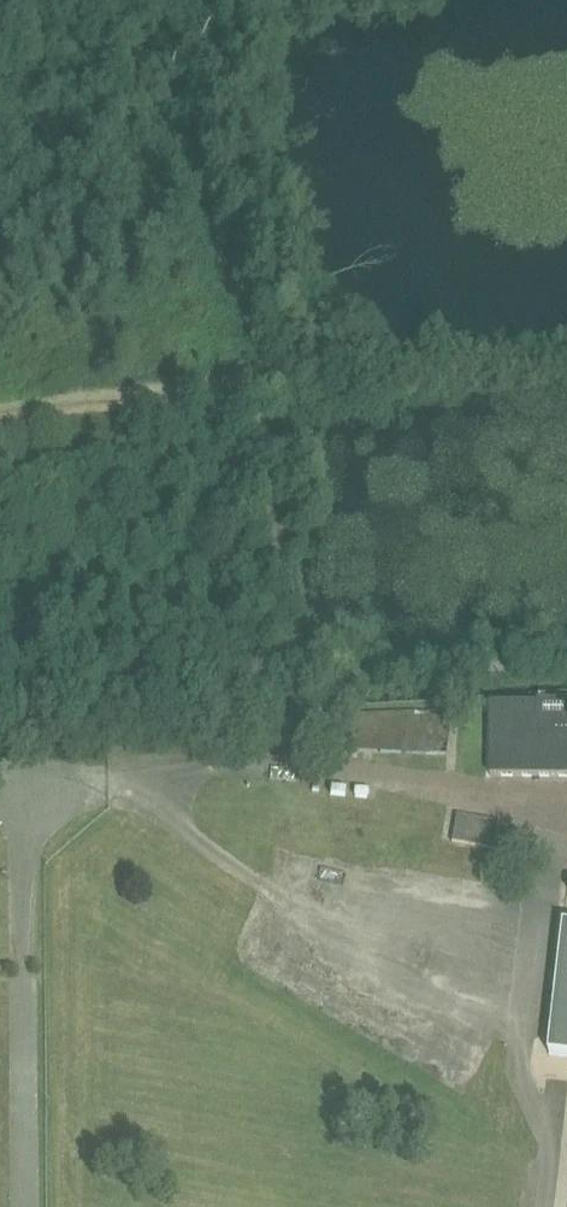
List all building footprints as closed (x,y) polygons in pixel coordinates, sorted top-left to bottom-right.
[(538,701),(538,703),(491,702),(490,774),(566,774),(566,701),(538,701)] [(335,748),(446,753),(448,710),(337,714),(335,748)] [(451,841),(494,849),(499,821),(456,814),(451,841)] [(565,926),(551,1056),(566,1057),(566,926),(565,926)]
